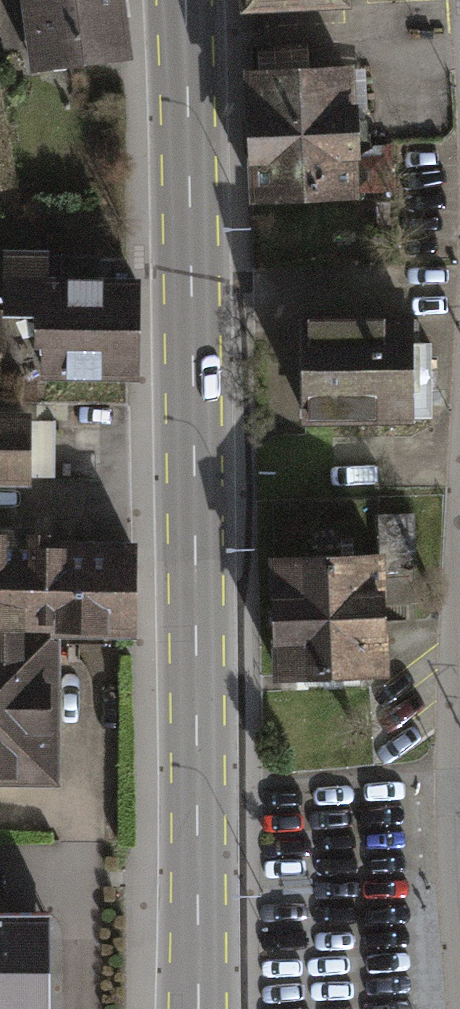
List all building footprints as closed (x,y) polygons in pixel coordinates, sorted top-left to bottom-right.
[(29,36),(41,34),(45,64),(123,53),(116,0),(24,0),(29,36)] [(348,70),(251,75),(256,196),(353,192),(348,70)] [(47,255),(7,255),(7,313),(36,313),(36,343),(44,343),(44,374),(137,374),(138,281),(47,280),(47,255)] [(410,317),(304,318),(305,418),(430,416),(430,342),(410,342),(410,317)] [(0,419),(0,478),(27,479),(28,420),(0,419)] [(52,778),(54,627),(133,628),(134,549),(48,548),(48,519),(15,519),(15,534),(0,534),(0,777),(52,778)] [(380,555),(274,559),(278,675),(384,671),(380,555)] [(0,905),(0,1008),(49,1008),(49,904),(0,905)]
